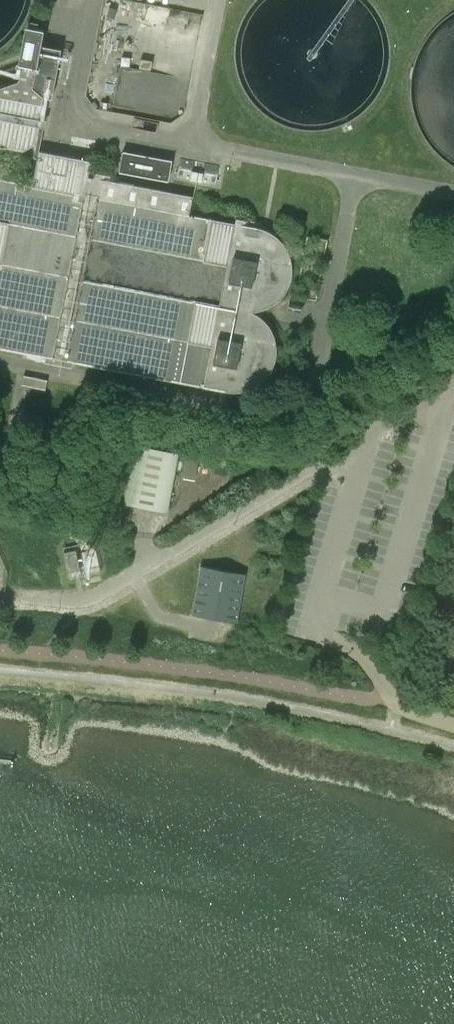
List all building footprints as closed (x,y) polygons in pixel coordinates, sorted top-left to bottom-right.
[(7,137),(35,142),(43,97),(51,98),(60,49),(39,45),(42,30),(28,27),(7,137)] [(224,390),(227,390),(231,391),(234,391),(238,391),(242,390),(245,389),(248,388),(252,387),(255,385),(258,383),(261,381),(263,378),(266,376),(266,375),(268,373),(270,370),(271,366),(273,363),(274,360),(275,356),(275,353),(275,349),(275,346),(275,342),(274,338),(273,335),(271,332),(270,329),(268,325),(266,323),(263,320),(261,318),(258,315),(255,313),(252,312),(252,310),(256,309),(259,309),(263,308),(266,306),(269,305),(272,303),(275,301),(278,298),(280,297),(281,296),(283,293),(285,290),(287,287),(288,283),(289,282),(289,280),(290,276),(291,273),(291,269),(291,265),(290,262),(290,258),(289,255),(287,251),(286,248),(284,245),(282,242),(280,239),(277,237),(274,235),(272,233),(269,231),(265,229),(262,228),(259,227),(255,226),(188,214),(192,196),(87,176),(90,160),(38,150),(32,181),(31,184),(0,178),(0,347),(224,390)] [(122,151),(118,171),(167,180),(171,160),(122,151)] [(23,375),(21,384),(38,387),(45,388),(45,387),(47,380),(36,378),(23,375)] [(123,502),(166,510),(178,451),(134,443),(123,502)] [(216,460),(215,472),(227,473),(228,462),(216,460)] [(63,552),(68,571),(79,569),(75,549),(63,552)] [(191,614),(236,622),(245,573),(200,565),(191,614)]
